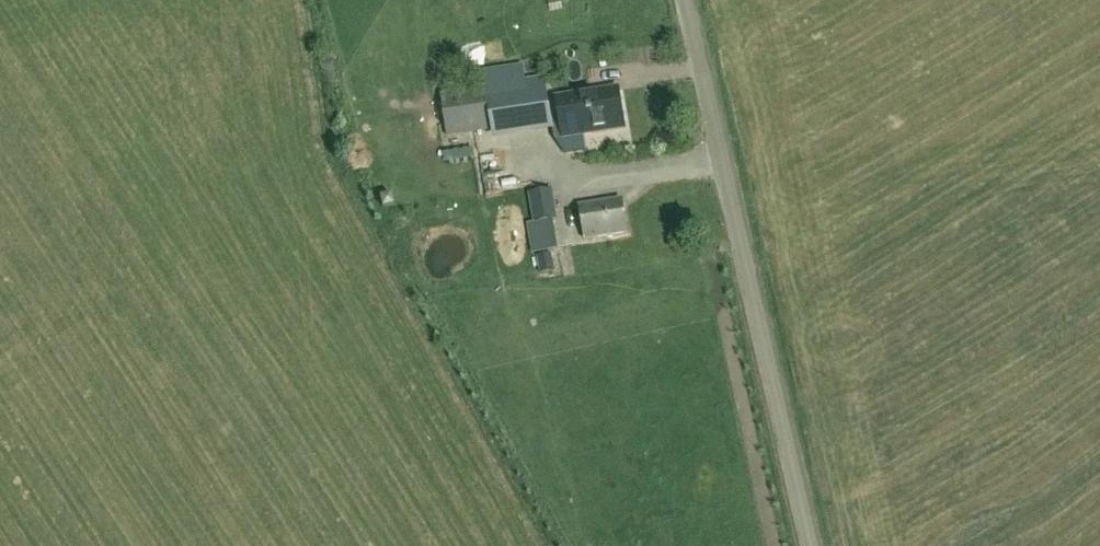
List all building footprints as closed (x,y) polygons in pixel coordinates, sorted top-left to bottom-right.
[(533,84),(532,80),(462,91),(462,92),(441,95),(447,137),(470,133),(470,134),(493,130),(494,134),(541,127),(539,118),(551,116),(545,82),(533,84)] [(563,138),(625,128),(618,90),(557,100),(563,138)] [(551,190),(549,177),(528,181),(534,222),(557,219),(553,190),(551,190)] [(389,190),(376,193),(379,206),(392,204),(389,190)] [(585,240),(628,233),(623,201),(579,208),(585,240)]
